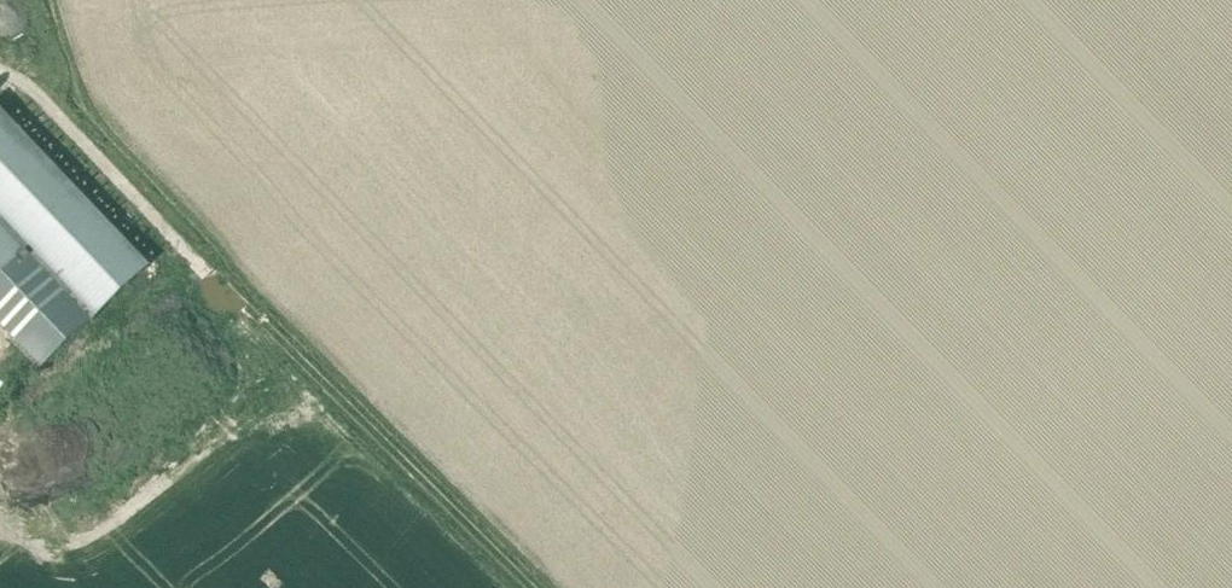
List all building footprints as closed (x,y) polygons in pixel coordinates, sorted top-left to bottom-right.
[(0,117),(0,330),(40,371),(147,268),(0,117)]
